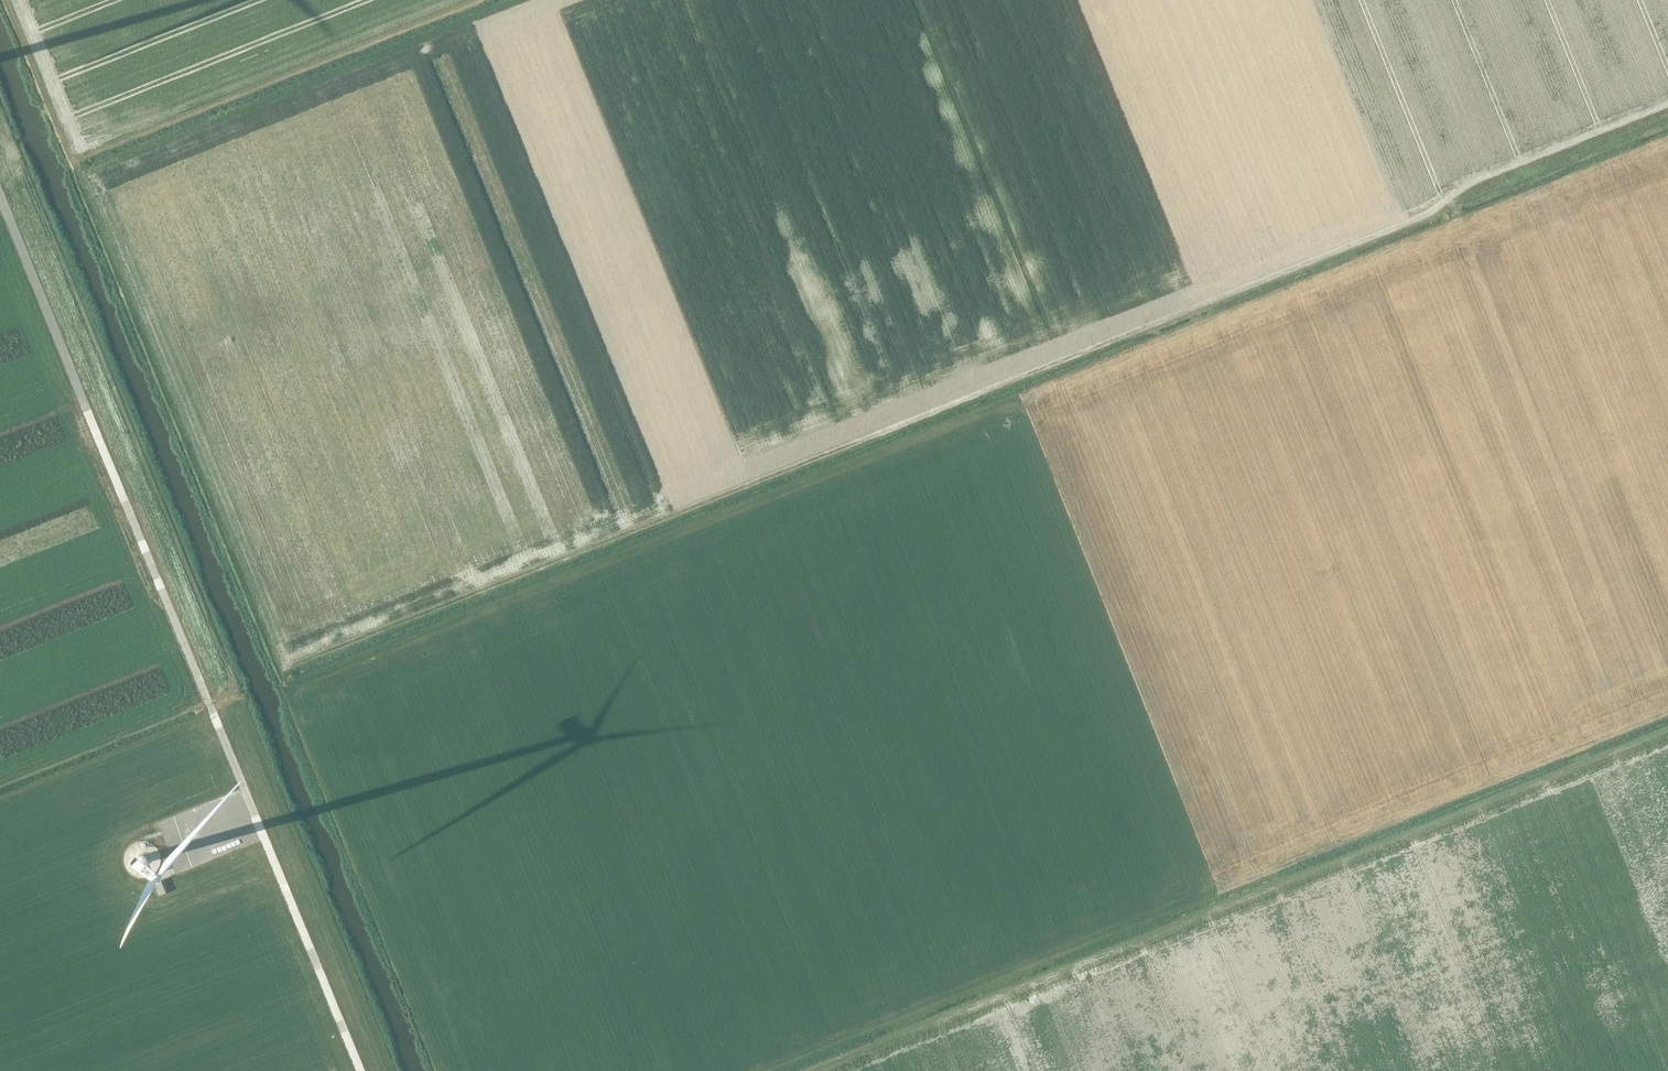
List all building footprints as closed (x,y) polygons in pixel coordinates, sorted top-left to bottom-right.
[(1541,205),(1543,213),(1561,209),(1559,201),(1541,205)] [(136,859),(137,860),(137,861),(137,862),(138,863),(138,864),(139,864),(140,865),(141,865),(142,866),(143,866),(144,866),(145,865),(146,865),(147,864),(148,864),(148,863),(149,863),(149,862),(149,861),(150,860),(150,859),(150,858),(149,857),(149,856),(148,855),(148,854),(147,854),(146,853),(145,853),(144,853),(143,852),(143,853),(142,853),(141,853),(140,853),(139,854),(138,854),(138,855),(137,856),(137,857),(137,858),(136,859)] [(160,880),(154,883),(159,895),(165,892),(160,880)]
